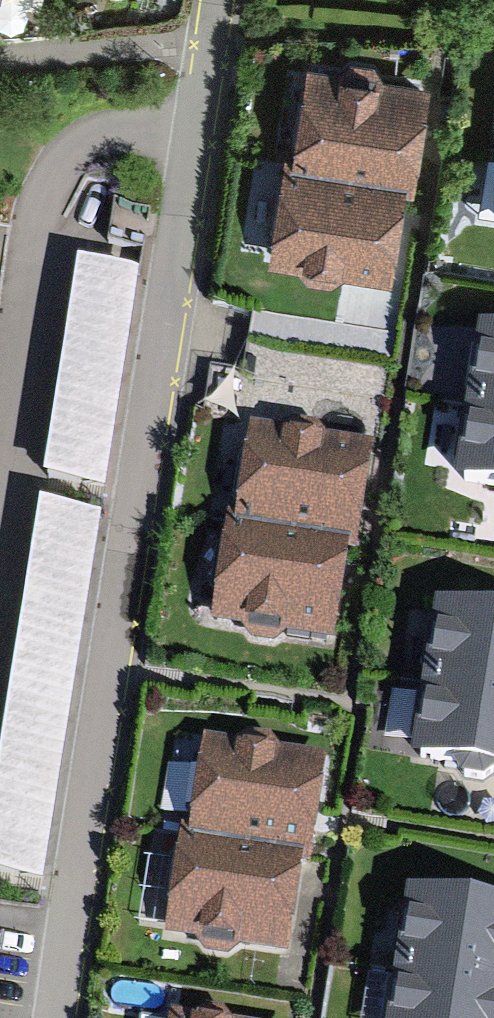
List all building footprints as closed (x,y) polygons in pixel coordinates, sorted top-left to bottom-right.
[(431,78),(304,60),(294,153),(292,166),(404,181),(403,189),(415,191),(431,78)] [(283,152),(267,260),(300,266),(310,279),(332,283),(345,274),(390,281),(403,189),(404,181),(292,166),(294,153),(283,152)] [(75,260),(0,749),(0,888),(41,894),(137,269),(75,260)] [(482,325),(456,479),(493,485),(493,327),(482,325)] [(375,446),(252,424),(237,514),(235,522),(350,542),(349,549),(357,551),(375,446)] [(230,513),(211,623),(243,628),(250,639),(274,644),(288,635),(333,642),(349,549),(350,542),(235,522),(237,514),(230,513)] [(435,605),(410,758),(455,765),(464,777),(485,780),(493,773),(493,615),(435,605)] [(326,755),(204,738),(190,825),(188,835),(304,851),(302,864),(311,865),(326,755)] [(241,947),(289,955),(302,864),(304,851),(188,835),(190,825),(182,824),(164,937),(195,939),(204,953),(229,956),(241,947)] [(408,891),(389,1017),(493,1017),(493,905),(408,891)]
